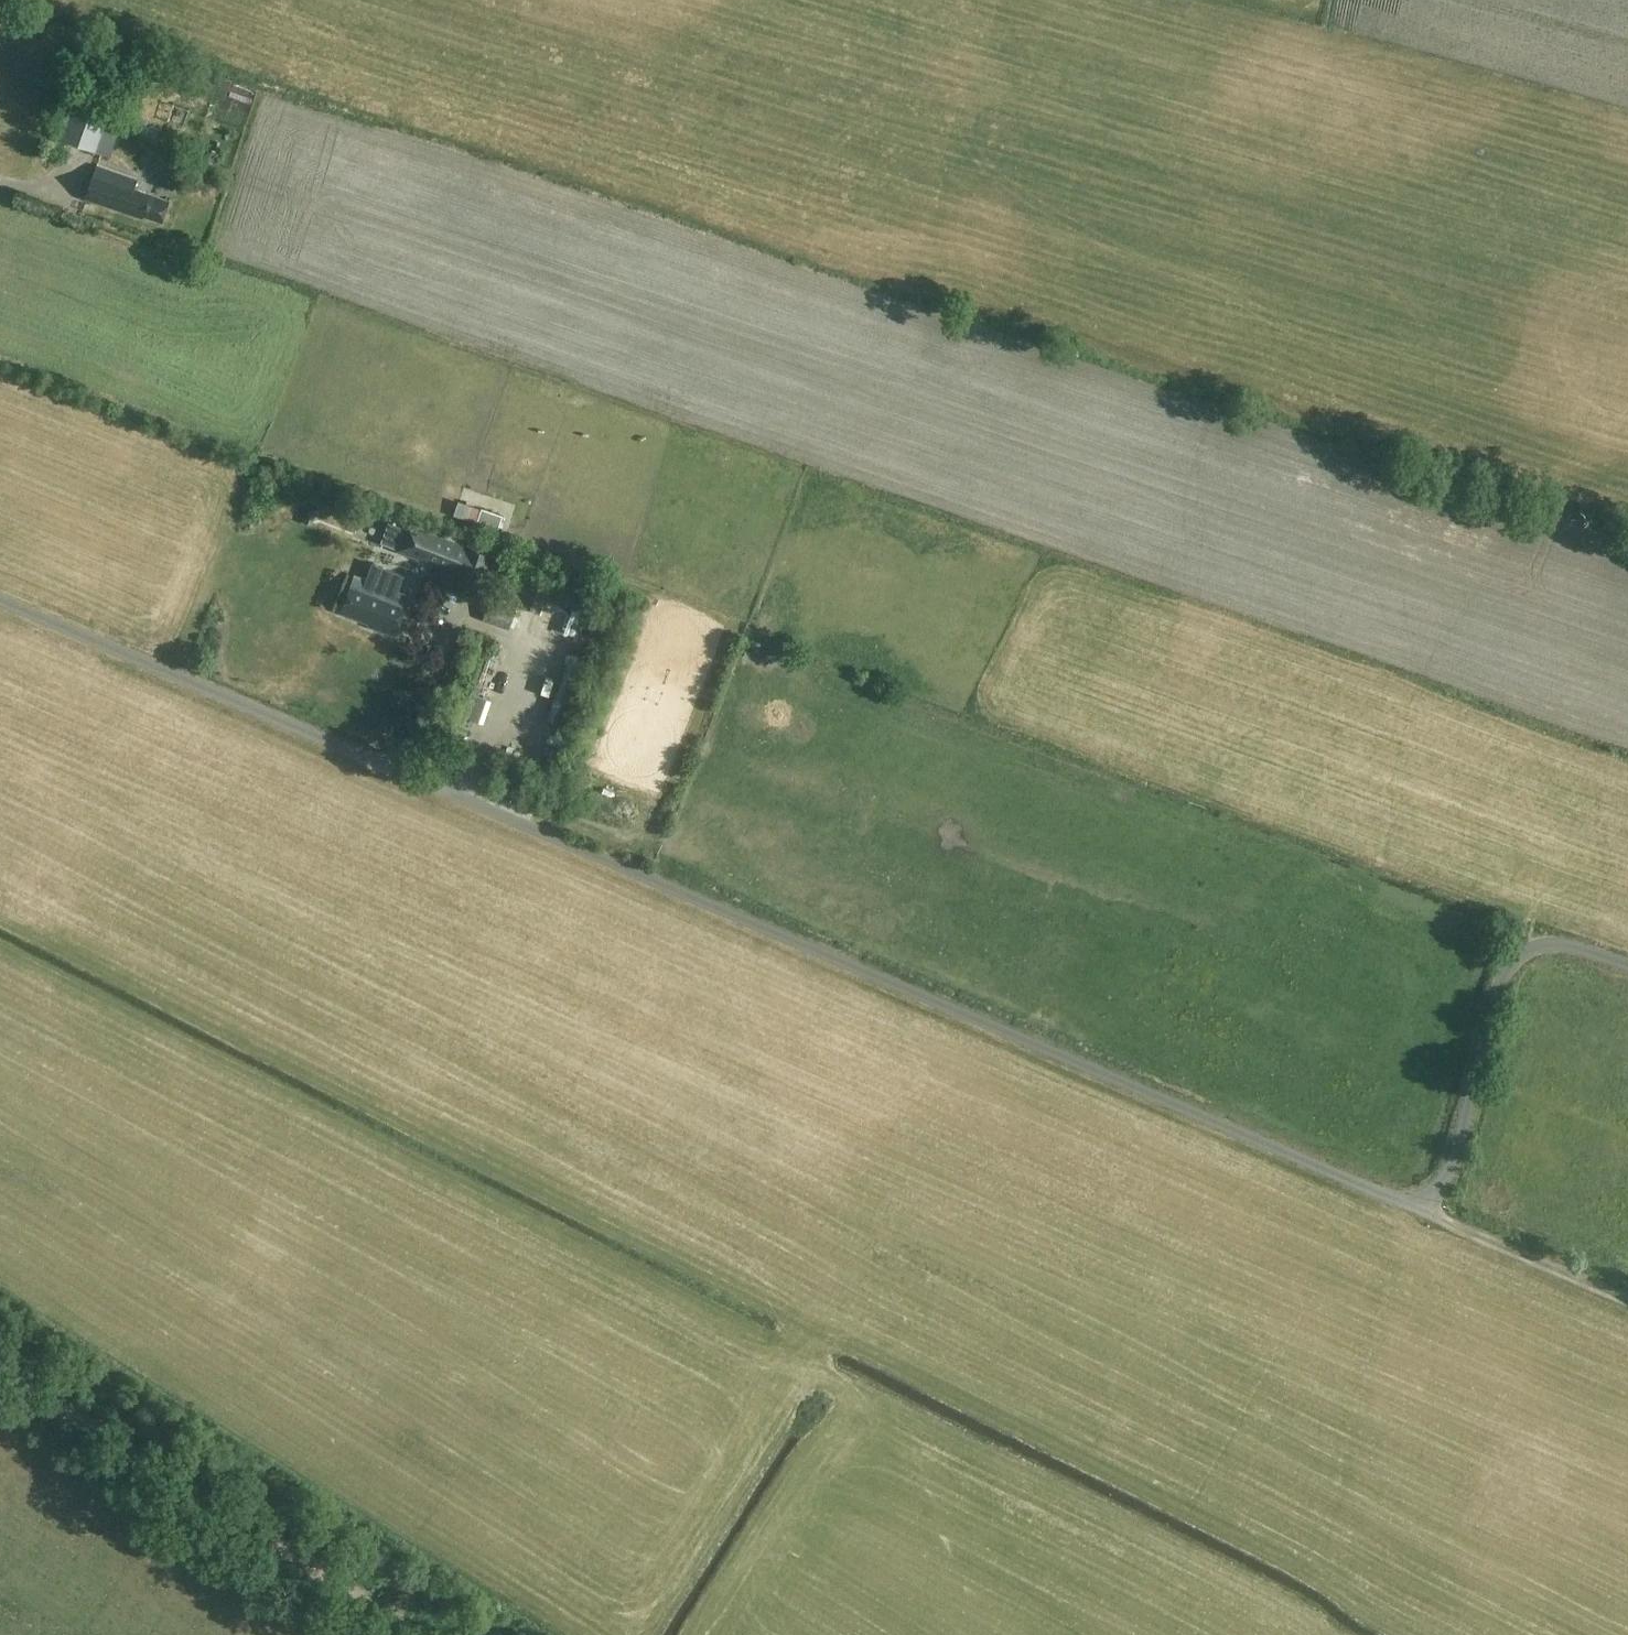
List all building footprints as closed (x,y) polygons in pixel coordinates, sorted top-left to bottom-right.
[(192,104),(173,96),(150,150),(169,159),(192,104)] [(162,223),(170,200),(135,188),(138,180),(97,165),(85,200),(144,220),(145,217),(162,223)] [(476,505),(471,519),(487,525),(492,511),(476,505)] [(478,595),(493,556),(408,523),(398,550),(456,573),(452,585),(478,595)] [(489,543),(473,537),(469,546),(486,552),(489,543)] [(410,596),(398,592),(404,576),(388,570),(382,586),(355,575),(341,612),(369,623),(368,626),(394,636),(410,596)] [(517,607),(491,597),(483,619),(509,629),(517,607)] [(562,633),(577,633),(577,607),(563,607),(562,633)]
